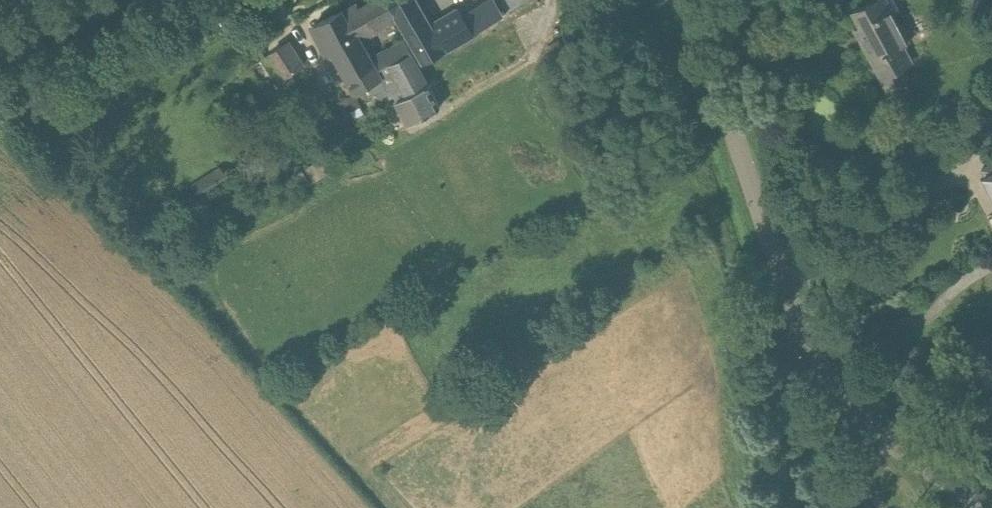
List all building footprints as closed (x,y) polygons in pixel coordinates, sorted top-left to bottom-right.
[(385,0),(371,0),(369,1),(369,2),(359,7),(356,4),(344,11),(361,43),(398,23),(385,0)] [(487,26),(477,9),(463,17),(459,9),(430,26),(423,14),(414,0),(385,0),(398,23),(406,37),(413,50),(422,65),(487,26)] [(852,11),(868,42),(862,45),(886,89),(903,79),(908,76),(903,67),(914,60),(905,45),(911,41),(888,0),(873,0),(852,11)] [(381,78),(377,70),(369,56),(361,43),(344,11),(312,26),(329,60),(335,57),(354,94),(362,90),(381,78)] [(198,26),(189,31),(194,40),(203,35),(198,26)] [(369,56),(377,70),(413,50),(406,37),(369,56)] [(549,45),(559,62),(569,56),(559,39),(549,45)] [(283,71),(286,76),(292,72),(303,66),(288,42),(271,53),(283,71)] [(262,51),(258,43),(241,52),(245,60),(262,51)] [(419,66),(422,65),(413,50),(377,70),(381,78),(362,90),(366,99),(375,94),(381,105),(393,98),(395,102),(394,102),(406,125),(440,107),(428,84),(426,79),(419,66)] [(292,72),(286,76),(283,71),(272,78),(281,91),(297,81),(292,72)] [(991,194),(991,163),(980,169),(984,176),(983,177),(991,194)] [(230,182),(219,166),(192,184),(202,200),(230,182)] [(309,181),(301,168),(291,175),(299,189),(310,182),(309,181)]
